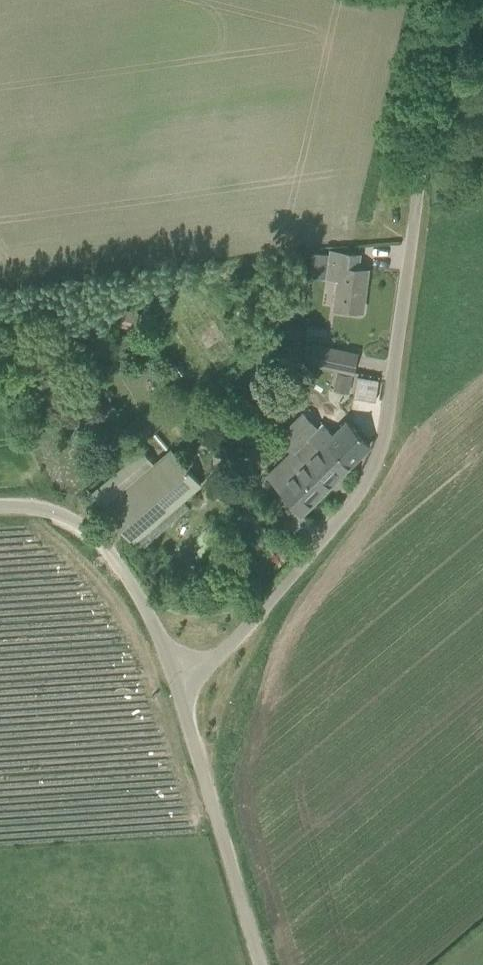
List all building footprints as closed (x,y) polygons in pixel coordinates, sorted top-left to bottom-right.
[(360,253),(340,251),(330,250),(327,278),(338,279),(335,307),(363,310),(368,268),(358,267),(360,253)] [(313,344),(309,362),(355,372),(359,354),(313,344)] [(379,381),(370,379),(366,399),(376,400),(379,381)] [(268,475),(302,512),(350,464),(371,443),(348,420),(334,434),(323,422),(318,427),(304,412),(277,438),(292,452),(268,475)] [(190,508),(184,501),(183,499),(201,483),(173,450),(157,464),(143,448),(91,493),(133,541),(141,551),(190,508)]
